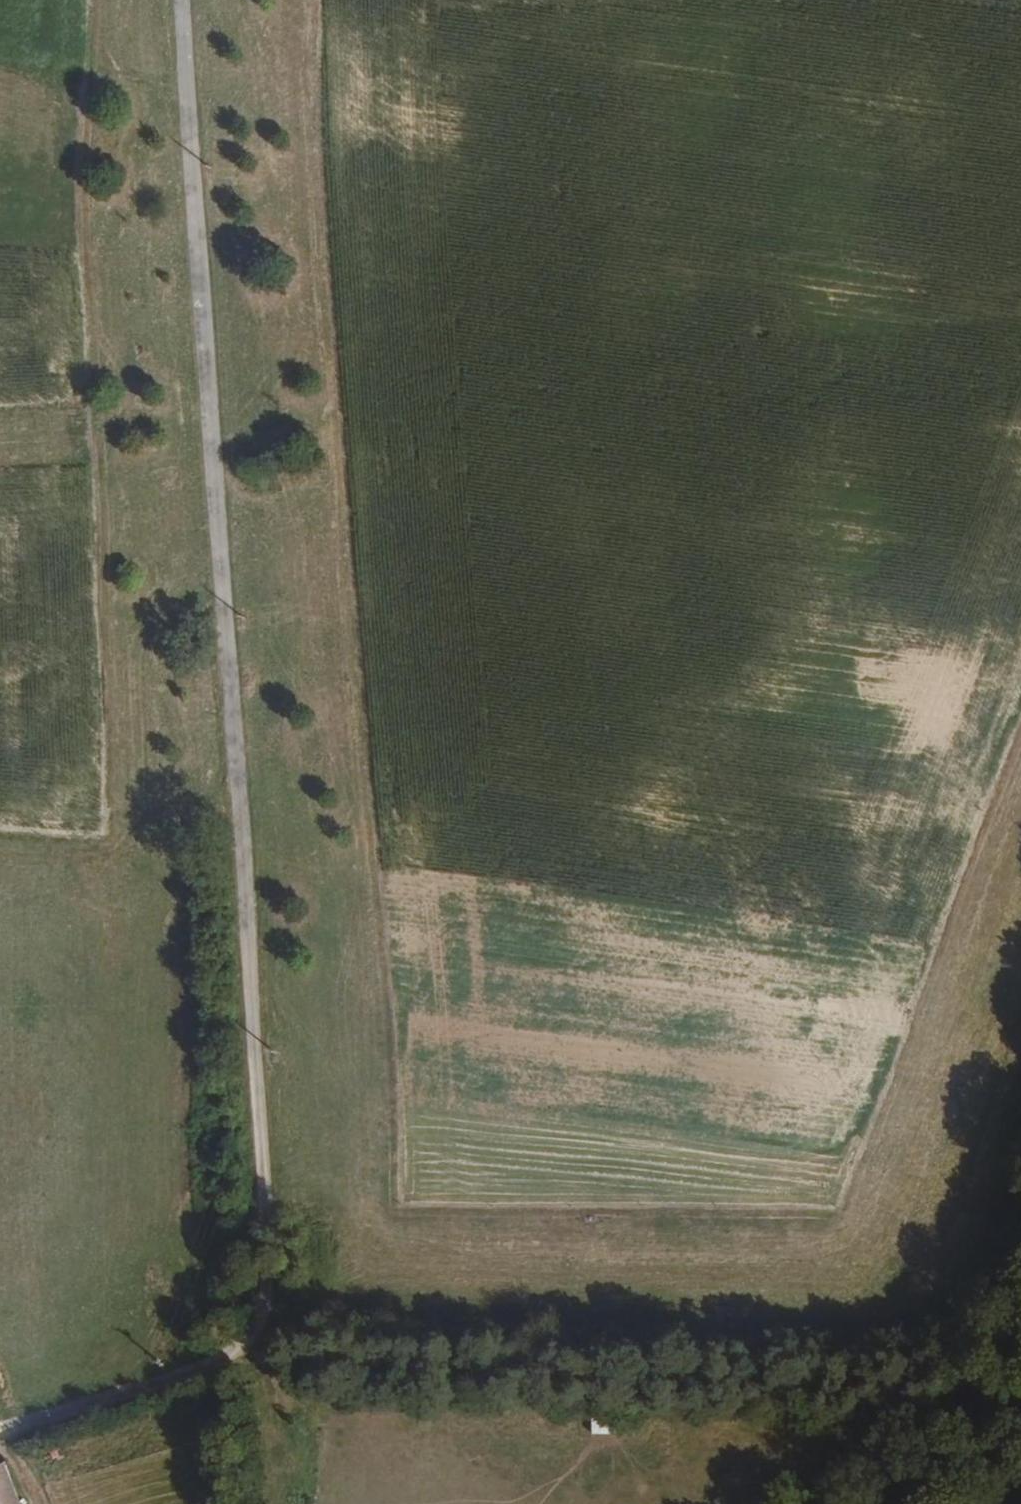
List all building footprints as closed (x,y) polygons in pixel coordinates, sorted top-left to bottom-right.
[(613,1409),(588,1410),(589,1432),(615,1430),(613,1409)] [(11,1456),(0,1460),(0,1503),(27,1503),(11,1456)]
